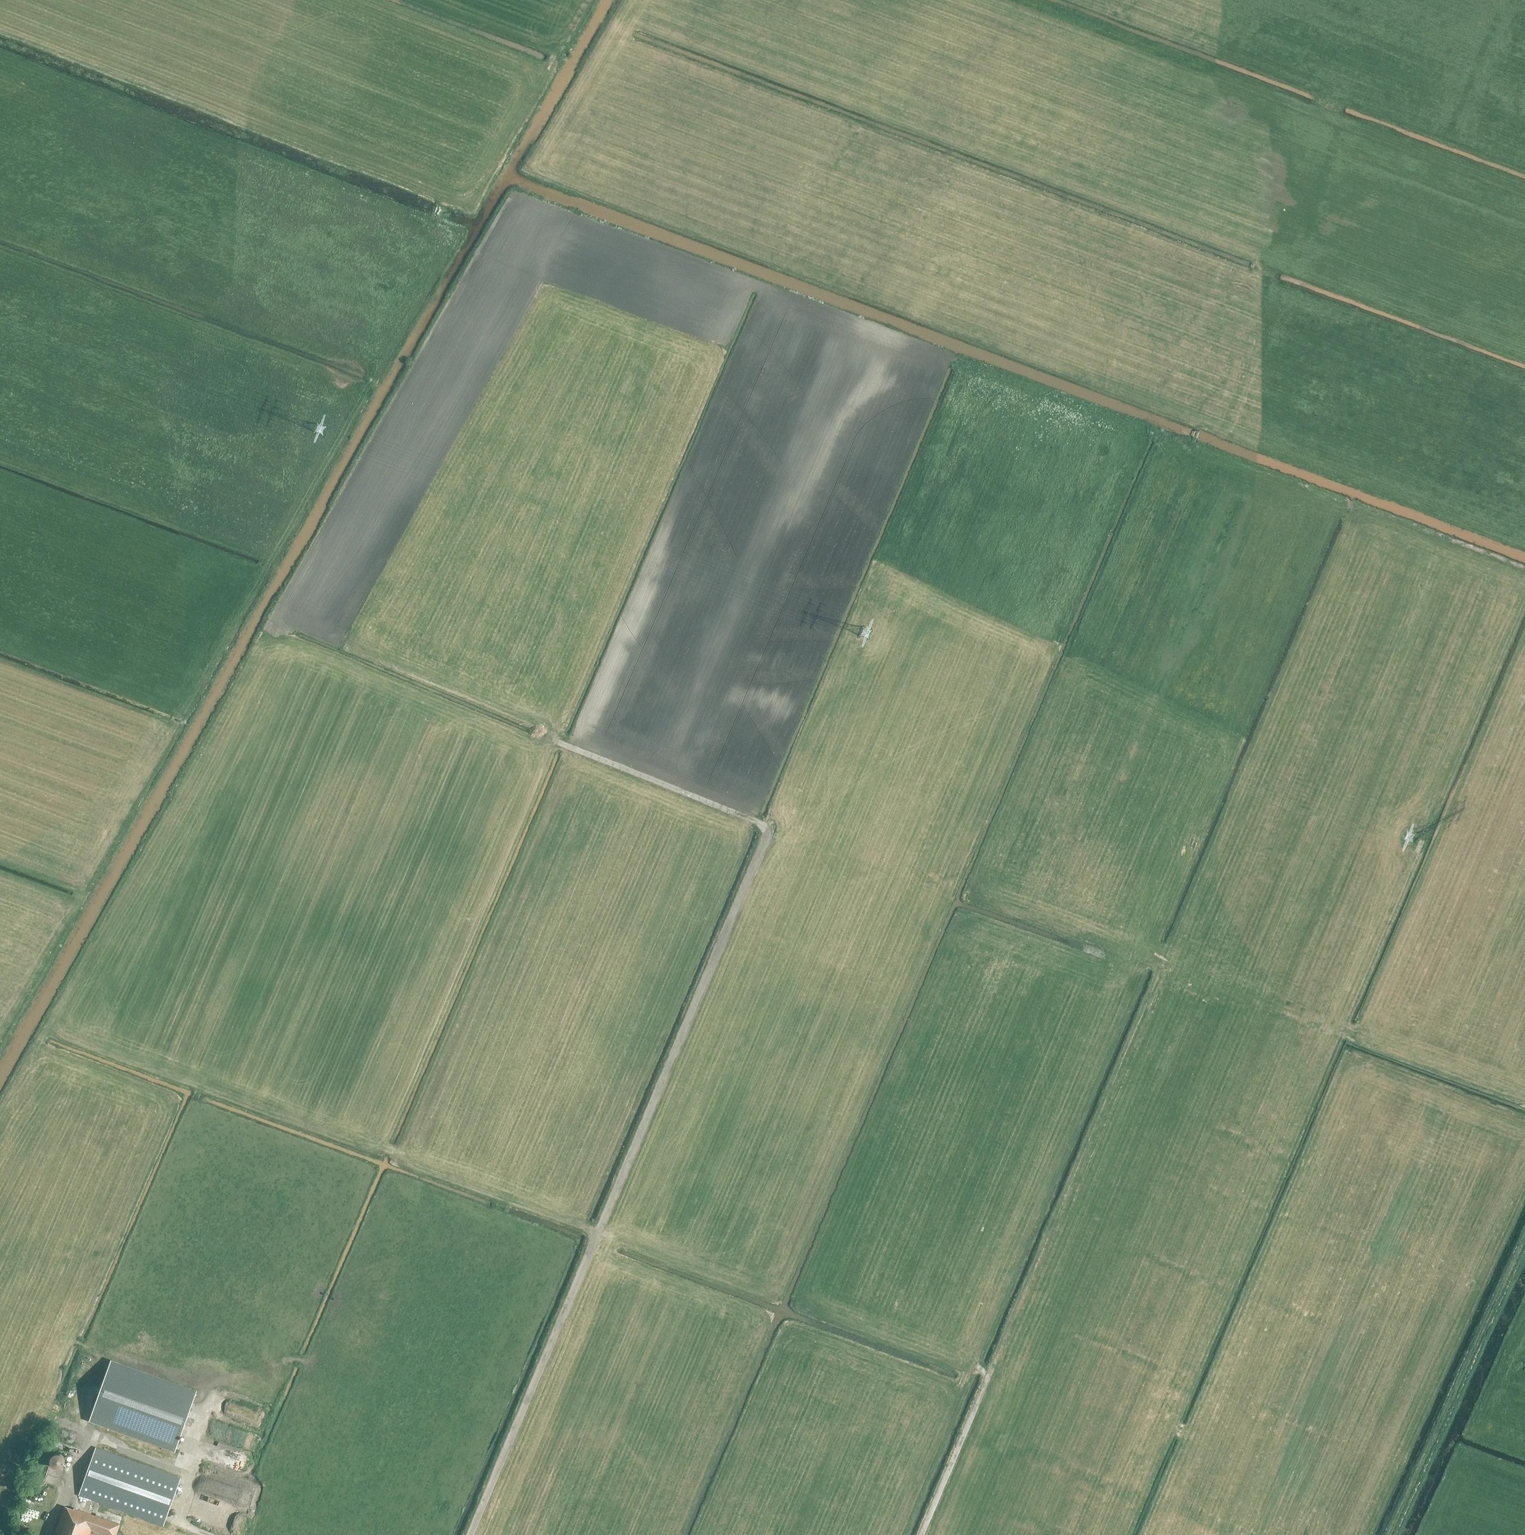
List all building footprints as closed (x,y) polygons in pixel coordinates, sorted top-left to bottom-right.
[(269,637),(285,631),(282,624),(266,630),(269,637)] [(142,1338),(147,1334),(140,1327),(135,1331),(142,1338)] [(196,1391),(111,1360),(89,1421),(174,1452),(196,1391)] [(246,1423),(249,1406),(239,1404),(236,1421),(246,1423)] [(245,1444),(245,1431),(235,1432),(235,1444),(245,1444)] [(45,1451),(58,1449),(57,1440),(43,1442),(45,1451)] [(79,1495),(84,1497),(163,1525),(180,1479),(95,1448),(79,1495)] [(59,1476),(61,1471),(49,1468),(47,1473),(59,1476)] [(57,1485),(59,1479),(45,1475),(43,1481),(57,1485)] [(79,1510),(74,1508),(73,1510),(64,1507),(54,1534),(89,1534),(91,1530),(106,1534),(116,1534),(119,1525),(103,1519),(79,1510)]
